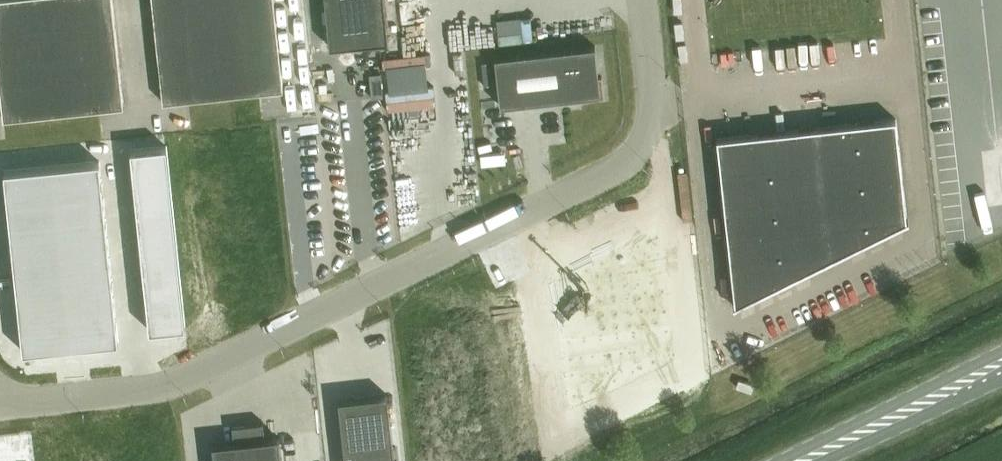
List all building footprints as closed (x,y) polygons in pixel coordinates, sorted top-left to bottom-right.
[(4,118),(124,106),(112,0),(0,0),(0,85),(4,118)] [(163,101),(283,89),(273,0),(152,0),(163,101)] [(330,46),(388,41),(384,0),(325,0),(330,46)] [(595,45),(495,57),(501,105),(601,94),(595,45)] [(380,73),(369,74),(371,98),(383,97),(380,73)] [(907,219),(896,118),(717,137),(735,304),(734,304),(734,306),(909,220),(908,218),(907,219)] [(132,169),(169,165),(167,145),(130,149),(132,169)] [(55,186),(103,181),(101,161),(52,166),(53,170),(55,186)] [(135,189),(171,185),(169,165),(132,169),(135,189)] [(7,191),(55,186),(53,170),(52,166),(4,171),(7,191)] [(57,206),(105,201),(103,181),(55,186),(57,206)] [(137,209),(174,205),(171,185),(135,189),(137,209)] [(9,211),(57,206),(55,186),(7,191),(9,211)] [(59,226),(107,221),(105,201),(57,206),(59,226)] [(139,229),(176,225),(174,205),(137,209),(139,229)] [(11,231),(59,226),(57,206),(9,211),(11,231)] [(61,246),(109,241),(107,221),(59,226),(61,246)] [(141,249),(178,245),(176,225),(139,229),(141,249)] [(13,251),(61,246),(59,226),(11,231),(13,251)] [(64,266),(111,261),(109,241),(61,246),(64,266)] [(144,268),(180,264),(178,245),(141,249),(144,268)] [(15,271),(64,266),(61,246),(13,251),(15,271)] [(66,286),(114,281),(111,261),(64,266),(66,286)] [(146,289),(183,285),(180,264),(144,268),(146,289)] [(17,291),(66,286),(64,266),(15,271),(17,291)] [(68,306),(116,300),(114,281),(66,286),(68,306)] [(183,285),(146,289),(151,329),(187,325),(183,285)] [(20,311),(68,306),(66,286),(17,291),(20,311)] [(116,300),(68,306),(72,345),(120,340),(116,300)] [(68,306),(20,311),(24,351),(72,345),(68,306)] [(341,402),(347,460),(395,460),(388,397),(341,402)] [(213,444),(214,460),(282,460),(279,437),(266,438),(264,422),(232,425),(234,442),(213,444)]
